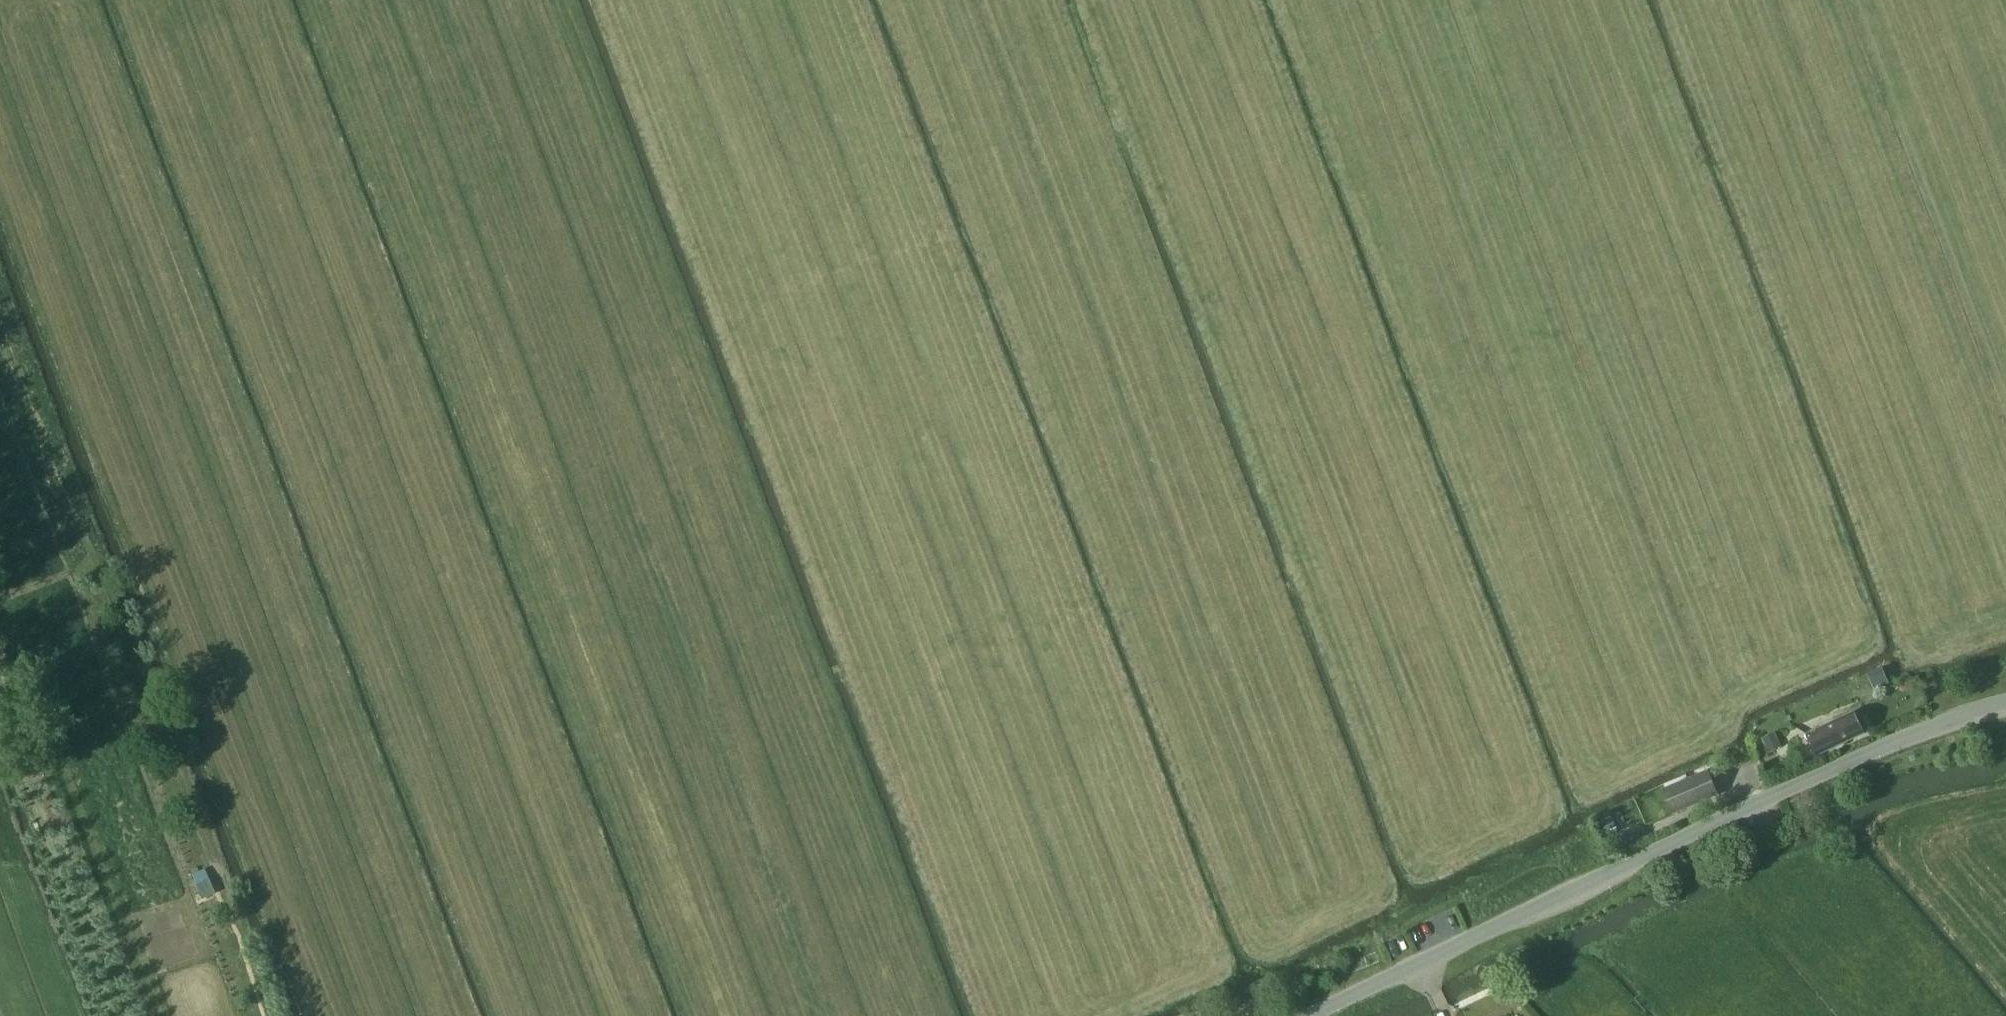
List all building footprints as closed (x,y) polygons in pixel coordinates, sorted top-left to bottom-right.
[(1854,713),(1808,735),(1818,756),(1864,734),(1854,713)] [(1775,734),(1763,740),(1769,751),(1781,746),(1775,734)] [(1673,812),(1717,793),(1707,769),(1663,788),(1673,812)] [(209,880),(196,885),(199,893),(202,900),(215,895),(212,888),(209,880)] [(1457,910),(1421,923),(1429,945),(1465,932),(1457,910)] [(1468,971),(1444,986),(1456,1004),(1479,989),(1468,971)]
